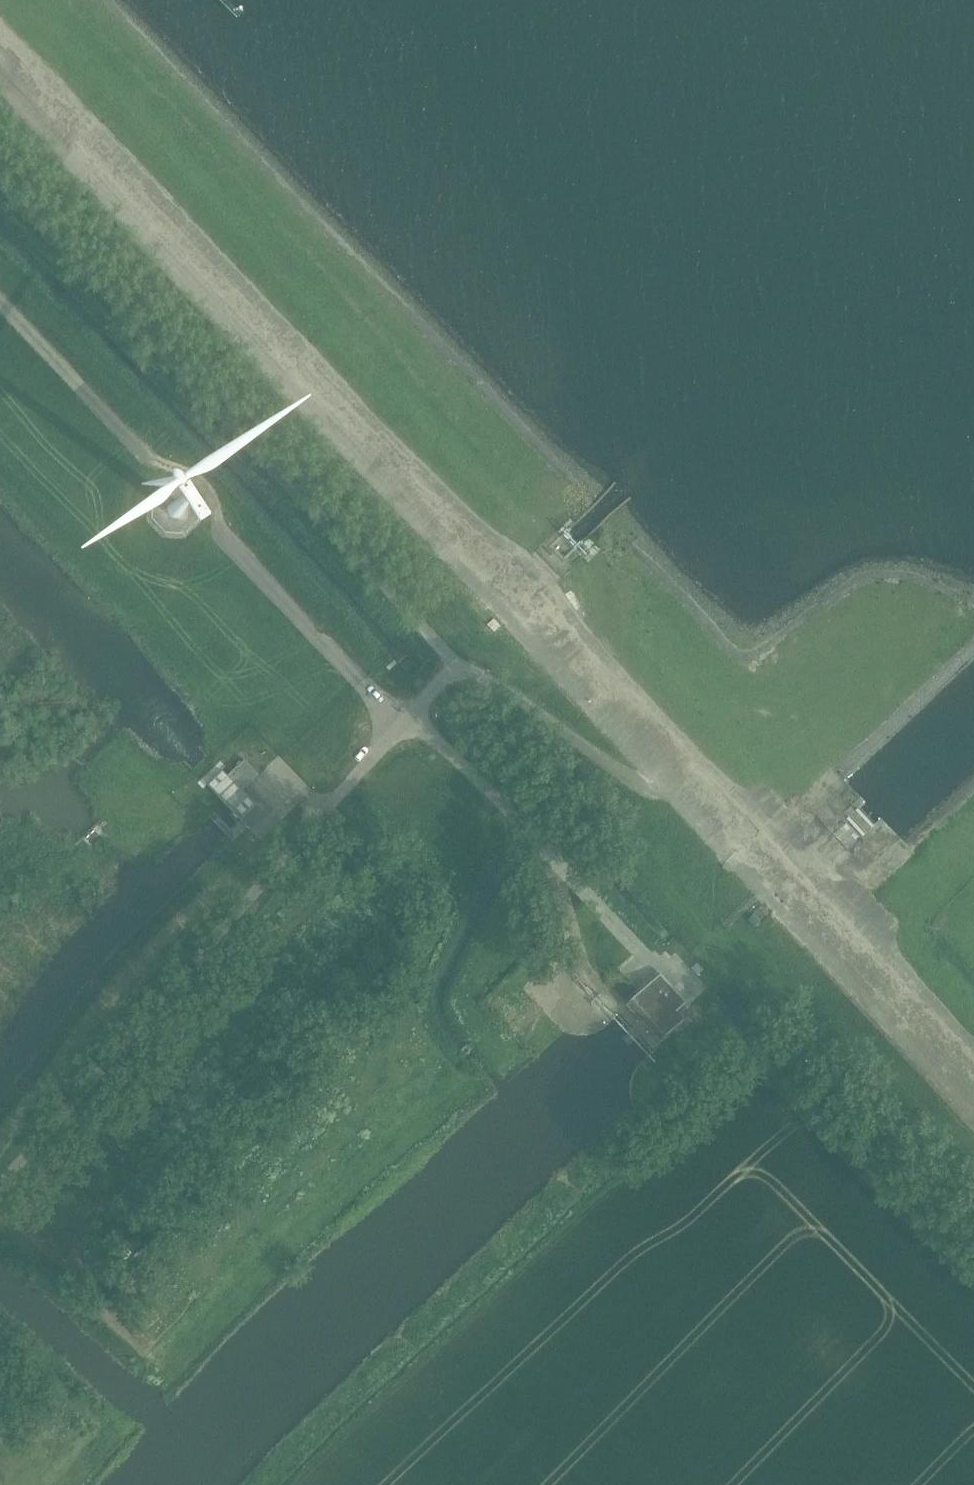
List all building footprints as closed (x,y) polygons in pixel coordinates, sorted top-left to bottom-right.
[(168,506),(167,516),(176,521),(184,515),(181,505),(174,503),(168,506)] [(224,765),(210,779),(242,814),(257,800),(244,785),(260,770),(246,756),(230,771),(224,765)] [(755,928),(760,923),(753,916),(748,921),(755,928)] [(662,975),(638,997),(628,1006),(662,1042),(684,1021),(676,1012),(687,1002),(662,975)]
